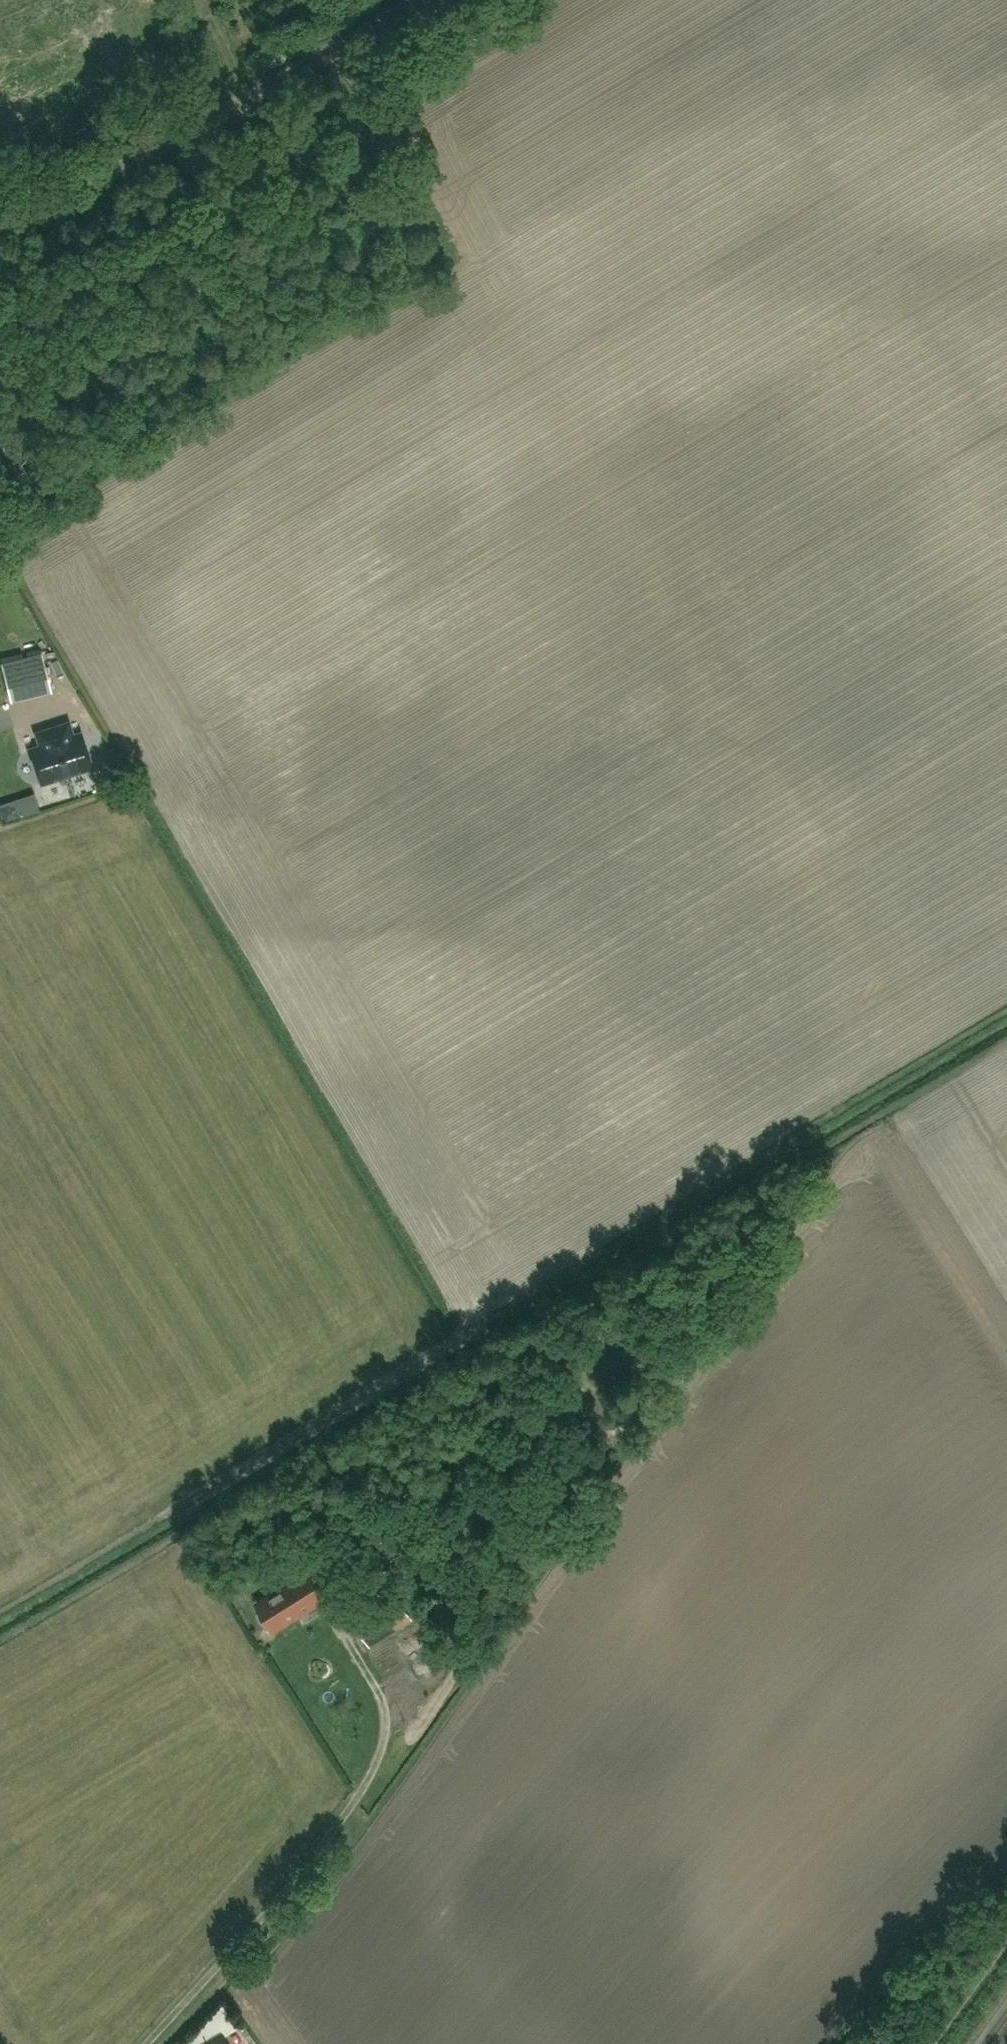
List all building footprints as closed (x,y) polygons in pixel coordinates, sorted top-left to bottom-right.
[(54,673),(64,669),(56,648),(46,651),(54,673)] [(1,663),(10,698),(50,688),(42,654),(1,663)] [(30,749),(41,783),(92,767),(81,733),(73,735),(69,722),(36,733),(40,746),(30,749)] [(262,1622),(266,1623),(269,1621),(270,1624),(276,1620),(279,1624),(316,1601),(302,1577),(258,1603),(262,1609),(259,1611),(258,1615),(262,1622)] [(358,1624),(371,1644),(411,1618),(398,1598),(358,1624)] [(220,2031),(198,2043),(227,2043),(220,2031)]
